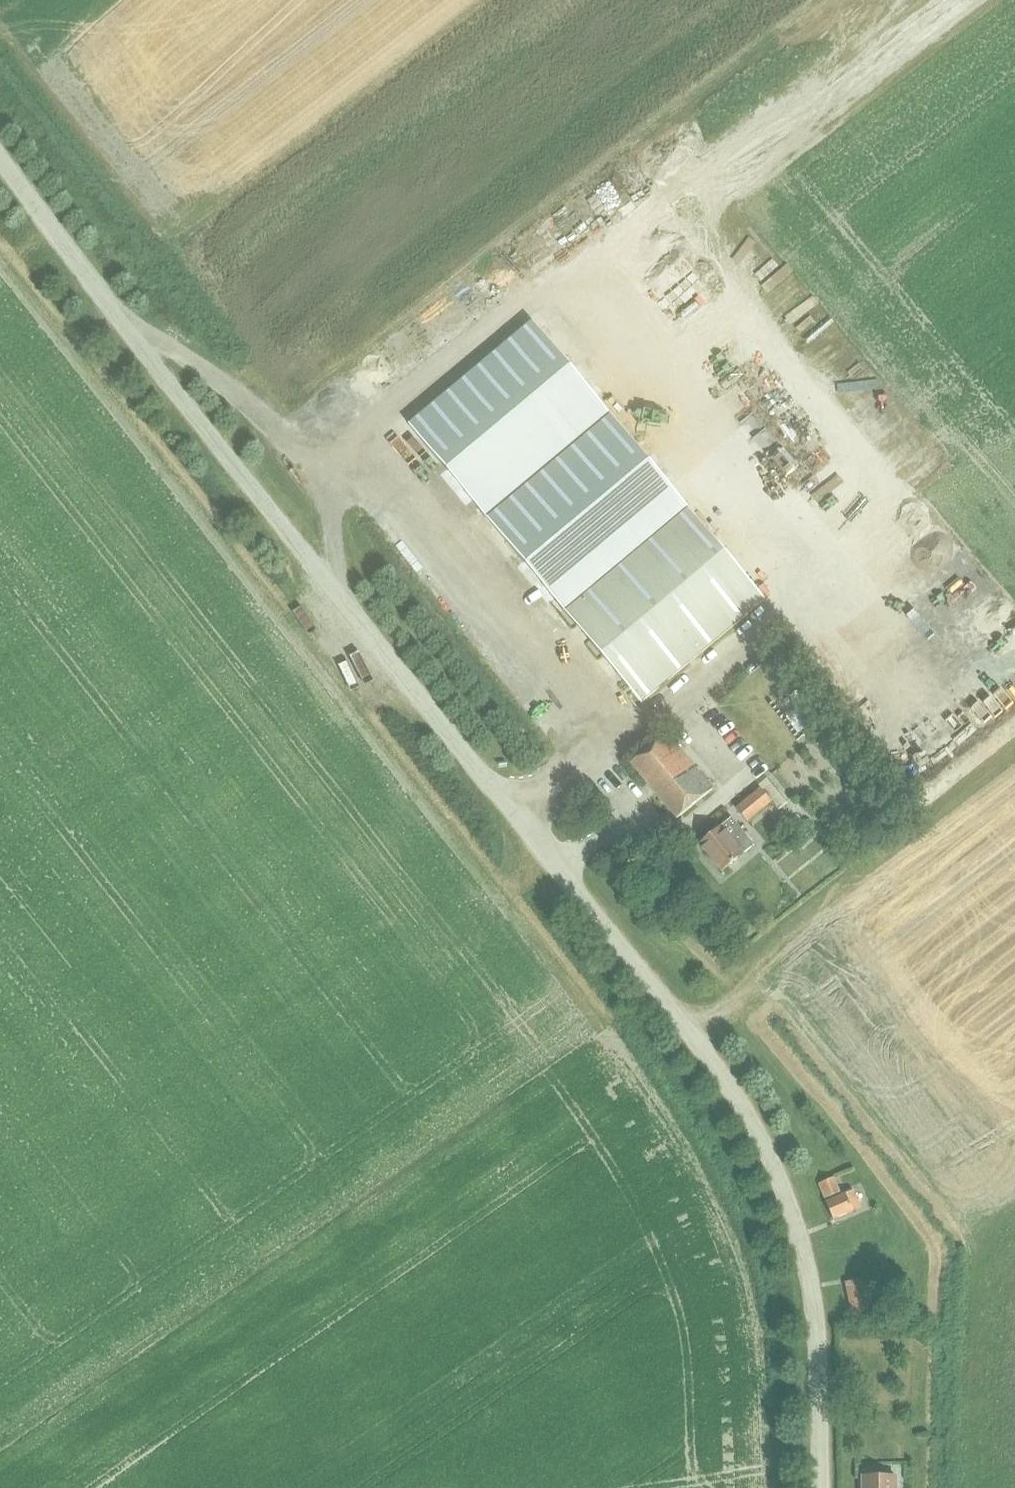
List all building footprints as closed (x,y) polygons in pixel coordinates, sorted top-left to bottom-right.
[(552,324),(425,426),(559,603),(684,499),(552,324)] [(563,610),(577,627),(641,703),(765,600),(687,506),(563,610)] [(676,820),(712,790),(666,735),(630,764),(676,820)] [(747,823),(771,803),(759,789),(735,809),(747,823)] [(721,873),(753,846),(731,819),(698,846),(721,873)] [(810,820),(802,827),(811,839),(819,832),(810,820)] [(833,1219),(860,1208),(853,1191),(841,1196),(833,1178),(819,1184),(827,1202),(826,1203),(833,1219)] [(861,1280),(845,1283),(852,1314),(867,1311),(861,1280)] [(896,1477),(862,1477),(862,1487),(896,1487),(896,1477)]
